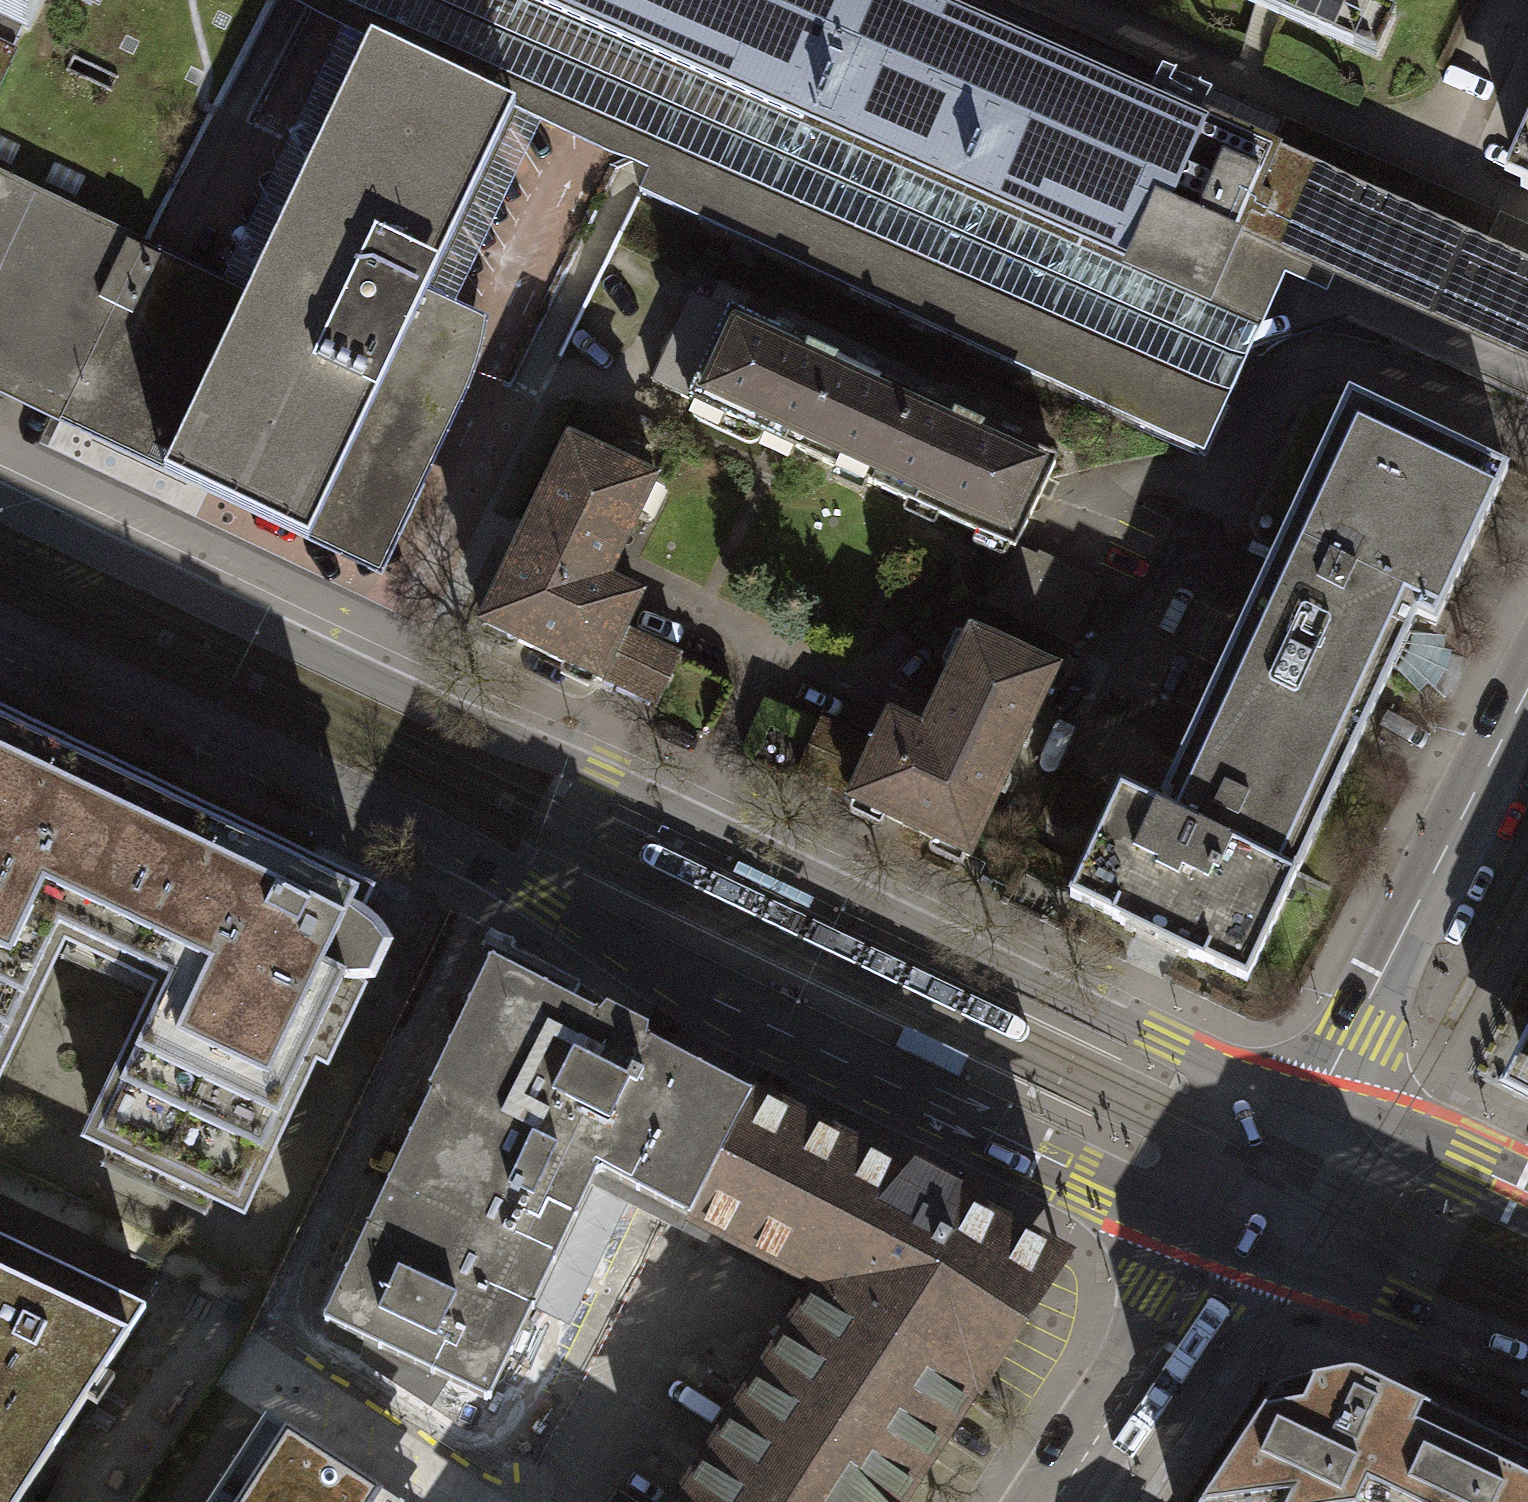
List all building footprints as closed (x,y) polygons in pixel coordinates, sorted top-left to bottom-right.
[(23,27),(27,30),(42,0),(0,0),(0,16),(23,27)] [(1336,273),(1237,229),(1206,300),(529,0),(289,0),(343,26),(371,39),(515,107),(542,121),(649,171),(639,193),(1204,455),(1251,351),(1285,274),(1327,293),(1336,273)] [(1206,300),(1237,229),(1336,273),(1527,358),(1527,268),(1484,249),(1498,216),(1285,122),(1271,154),(924,0),(529,0),(1206,300)] [(1269,11),(1354,49),(1375,0),(1243,0),(1269,11)] [(0,16),(0,75),(23,27),(0,16)] [(343,26),(223,278),(250,291),(371,39),(343,26)] [(163,472),(308,541),(318,519),(328,535),(341,548),(357,552),(374,550),(389,542),(399,529),(403,513),(401,494),(458,373),(467,340),(472,312),(428,291),(428,289),(515,107),(371,39),(250,291),(246,299),(180,267),(149,331),(138,358),(130,387),(124,417),(177,443),(163,472)] [(428,289),(455,302),(542,121),(515,107),(428,289)] [(1504,180),(1527,191),(1527,127),(1504,180)] [(75,393),(78,387),(79,387),(117,309),(123,312),(151,253),(143,249),(0,180),(0,357),(75,393)] [(1498,216),(1484,249),(1527,268),(1527,229),(1498,216)] [(246,299),(250,291),(223,278),(147,241),(143,249),(151,253),(123,312),(117,309),(79,387),(78,387),(75,393),(61,423),(163,472),(177,443),(124,417),(130,387),(138,358),(149,331),(180,267),(246,299)] [(1251,351),(1312,330),(1322,307),(1347,318),(1527,399),(1527,358),(1336,273),(1327,293),(1285,274),(1251,351)] [(455,302),(428,289),(428,291),(472,312),(467,340),(458,373),(401,494),(403,513),(399,529),(389,542),(374,550),(357,552),(341,548),(328,537),(318,519),(308,541),(381,575),(472,383),(483,348),(488,317),(455,302)] [(872,485),(913,397),(691,294),(651,380),(689,398),(689,399),(694,402),(692,407),(691,410),(692,413),(693,416),(696,419),(745,442),(749,443),(754,442),(757,440),(759,437),(761,433),(872,485)] [(75,393),(0,357),(0,394),(61,423),(75,393)] [(913,397),(872,485),(1010,549),(1014,550),(1015,547),(1055,463),(913,397)] [(1508,471),(1349,397),(1161,801),(1167,804),(1163,812),(1294,874),(1296,870),(1298,871),(1392,671),(1408,637),(1417,617),(1435,626),(1508,471)] [(654,484),(569,443),(481,624),(600,681),(602,678),(656,704),(681,654),(626,628),(640,599),(606,582),(654,484)] [(985,603),(1067,643),(1095,584),(1015,547),(1014,550),(1010,549),(985,603)] [(969,857),(1055,676),(971,636),(923,735),(889,719),(876,748),(821,722),(798,771),(852,797),(851,801),(969,857)] [(1442,639),(1408,637),(1392,671),(1416,695),(1424,685),(1431,691),(1443,673),(1448,654),(1440,652),(1442,639)] [(349,916),(357,899),(0,729),(0,1057),(60,931),(172,984),(99,1137),(238,1202),(310,1050),(321,1056),(357,981),(368,981),(384,948),(369,929),(358,921),(349,916)] [(1163,812),(1120,791),(1070,897),(1112,917),(1111,918),(1120,923),(1119,924),(1195,960),(1196,958),(1204,963),(1205,961),(1246,981),(1296,875),(1294,874),(1163,812)] [(432,1092),(598,1170),(689,1218),(752,1097),(646,1043),(647,1032),(607,1011),(600,1019),(491,964),(429,1091),(432,1092)] [(1497,1088),(1527,1104),(1527,1029),(1497,1088)] [(598,1170),(432,1092),(323,1322),(363,1341),(450,1382),(489,1400),(524,1326),(598,1170)] [(821,1287),(975,1388),(979,1390),(1036,1303),(1065,1259),(1012,1231),(955,1202),(957,1192),(916,1170),(909,1178),(752,1097),(689,1218),(821,1287)] [(598,1170),(524,1326),(564,1345),(630,1207),(812,1302),(821,1287),(689,1218),(598,1170)] [(145,1308),(90,1282),(0,1239),(0,1501),(19,1501),(145,1308)] [(821,1287),(812,1302),(681,1501),(899,1501),(975,1388),(821,1287)] [(450,1382),(363,1341),(374,1382),(425,1406),(450,1382)] [(1277,1393),(1205,1501),(1527,1501),(1527,1457),(1448,1419),(1361,1377),(1354,1375),(1346,1375),(1320,1380),(1290,1385),(1283,1388),(1277,1393)] [(265,1418),(210,1501),(393,1501),(265,1418)]
